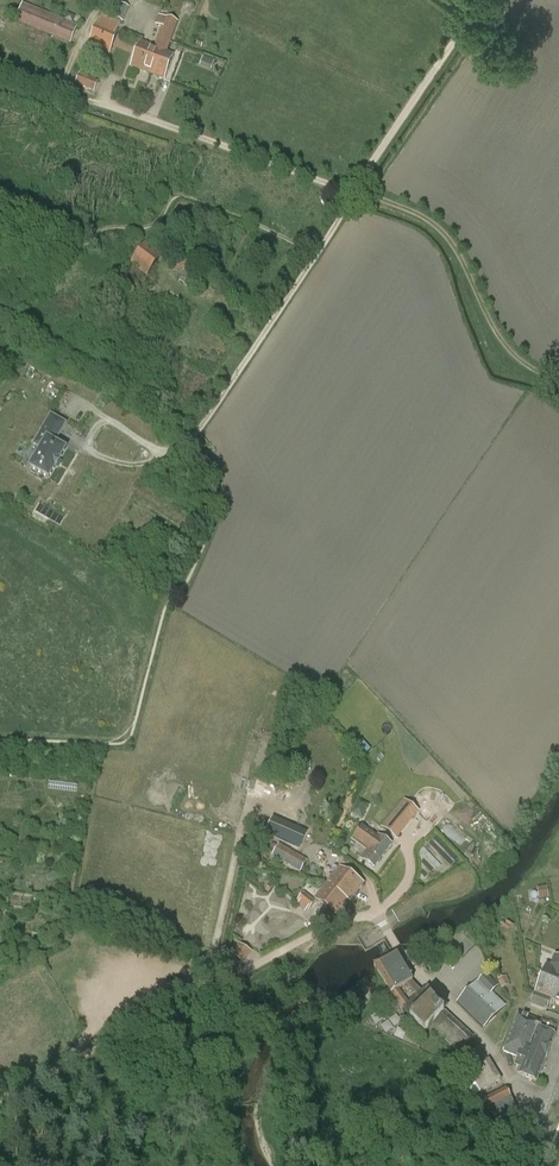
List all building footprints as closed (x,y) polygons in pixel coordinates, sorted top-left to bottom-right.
[(110,17),(123,22),(129,8),(116,2),(110,17)] [(15,22),(70,44),(78,25),(23,3),(15,22)] [(131,67),(164,80),(174,54),(167,51),(178,23),(159,15),(155,25),(162,28),(155,47),(141,41),(131,67)] [(118,29),(100,22),(98,21),(88,45),(109,55),(119,31),(120,30),(118,29)] [(203,57),(200,66),(211,70),(215,61),(203,57)] [(79,74),(75,85),(94,91),(98,81),(79,74)] [(163,254),(147,241),(131,262),(147,274),(163,254)] [(181,248),(172,265),(189,274),(198,258),(181,248)] [(54,442),(65,424),(51,415),(34,444),(41,448),(29,467),(49,479),(55,468),(56,469),(61,461),(60,460),(66,449),(54,442)] [(390,816),(402,826),(413,809),(401,800),(390,816)] [(349,815),(358,820),(365,808),(356,803),(349,815)] [(266,828),(299,842),(302,828),(269,814),(266,828)] [(361,859),(374,869),(392,844),(379,835),(377,836),(362,825),(353,837),(368,849),(361,859)] [(430,844),(455,862),(461,854),(435,836),(430,844)] [(279,843),(272,855),(301,871),(308,859),(300,855),(290,849),(279,843)] [(328,882),(326,884),(331,888),(332,886),(343,895),(343,896),(349,900),(349,901),(350,902),(364,883),(340,865),(331,878),(332,879),(329,882),(328,882)] [(331,888),(326,884),(315,898),(337,915),(349,901),(349,900),(343,896),(343,895),(332,886),(331,888)] [(537,887),(538,899),(549,897),(547,886),(537,887)] [(298,901),(309,909),(315,902),(304,893),(298,901)] [(502,921),(500,925),(508,930),(510,927),(512,928),(514,924),(507,920),(505,923),(502,921)] [(228,953),(244,964),(252,952),(236,941),(228,953)] [(430,1027),(458,1053),(473,1037),(446,1011),(444,1012),(434,1001),(423,991),(410,1004),(399,989),(412,981),(408,973),(405,975),(392,954),(374,964),(380,973),(391,993),(403,1010),(411,1017),(410,1018),(418,1026),(413,1031),(419,1037),(430,1027)] [(543,973),(558,979),(558,957),(555,956),(551,965),(547,964),(543,973)] [(487,972),(458,1001),(484,1027),(505,1005),(492,992),(499,985),(487,972)] [(535,993),(547,997),(549,989),(557,992),(558,988),(558,986),(558,979),(543,973),(535,993)] [(509,984),(506,976),(497,979),(501,988),(509,984)] [(535,993),(531,1004),(546,1011),(551,999),(558,1003),(558,986),(558,988),(557,992),(549,989),(547,997),(535,993)] [(524,1059),(518,1075),(536,1081),(554,1035),(553,1034),(555,1027),(518,1012),(503,1051),(524,1059)] [(468,1072),(481,1091),(501,1079),(489,1059),(468,1072)] [(478,1103),(485,1118),(492,1114),(496,1120),(517,1110),(506,1088),(485,1098),(485,1100),(478,1103)]
